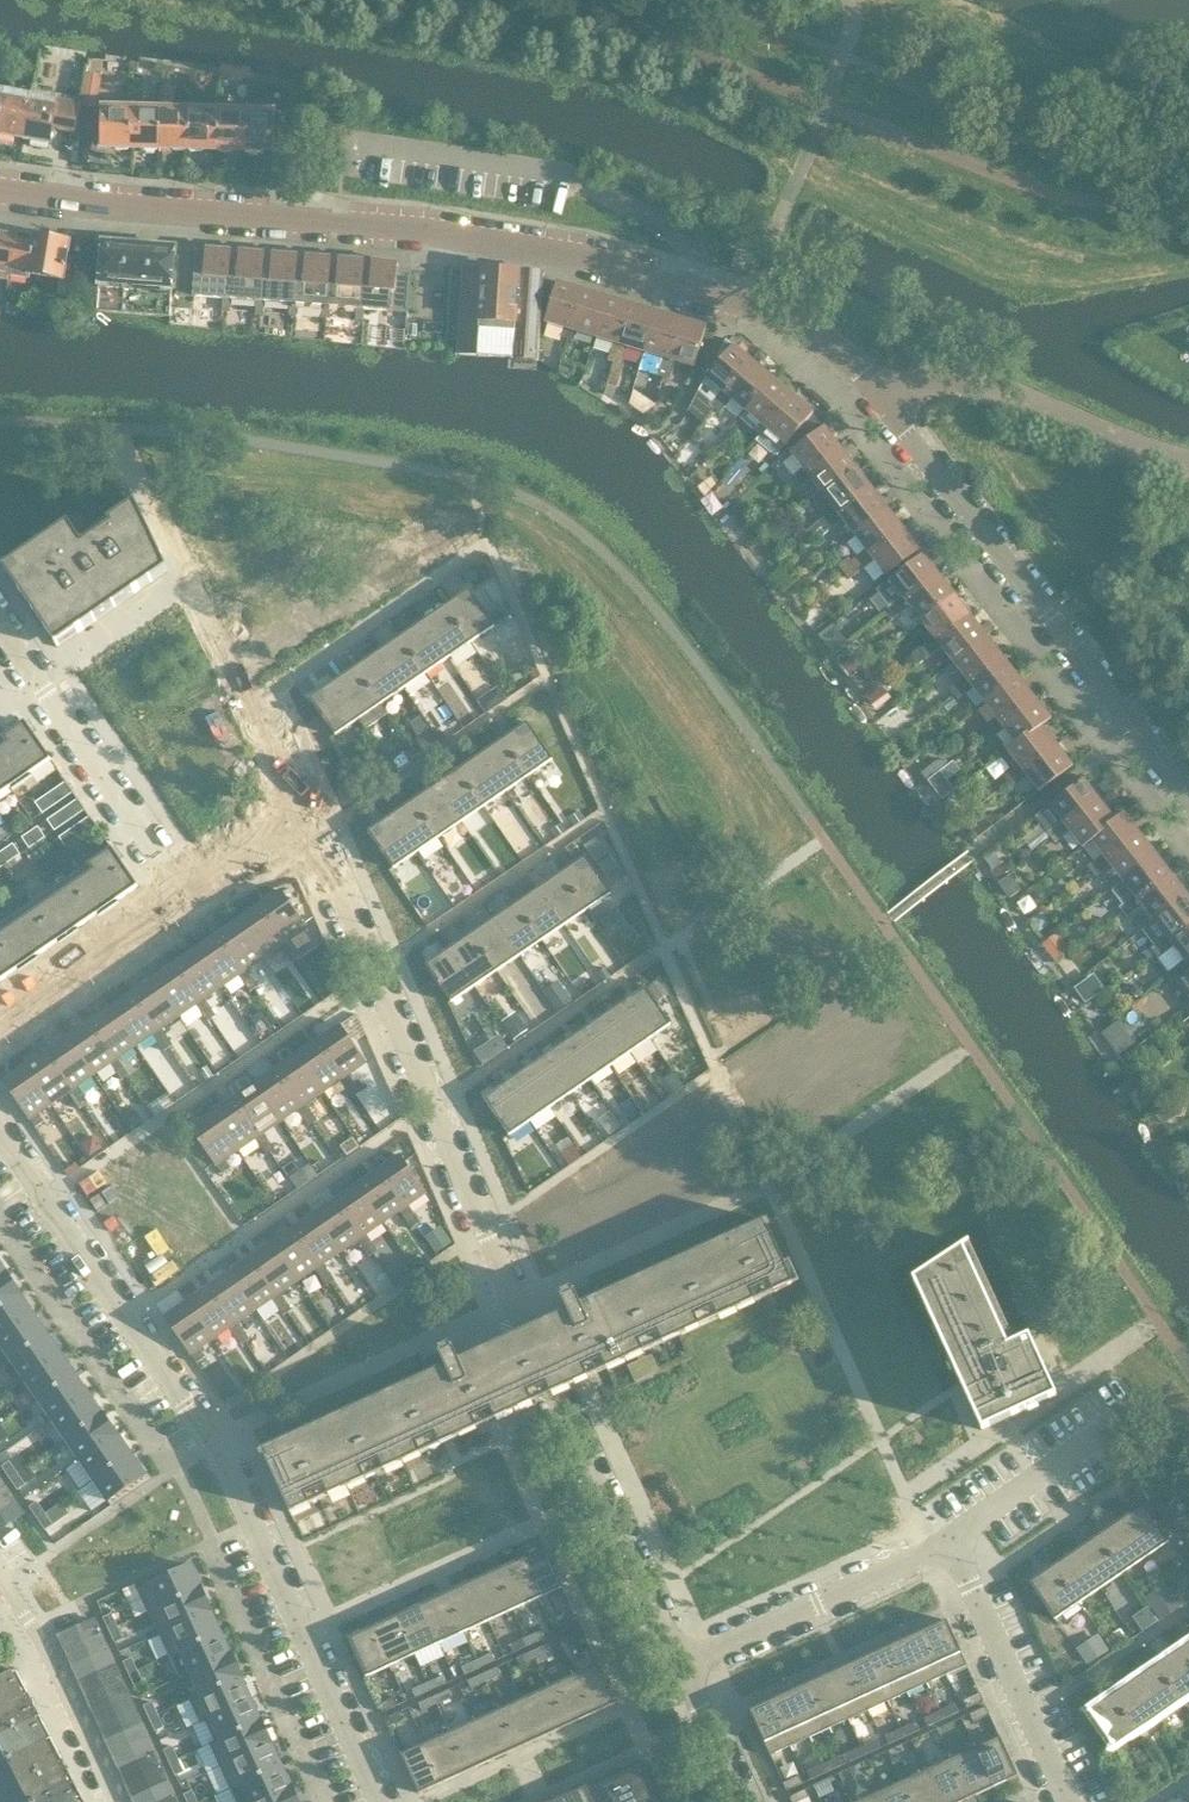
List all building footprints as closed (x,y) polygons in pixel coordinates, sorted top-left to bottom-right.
[(96,109),(102,75),(86,72),(81,104),(81,106),(96,109)] [(5,90),(0,115),(0,134),(1,135),(10,137),(13,135),(23,137),(31,95),(5,90)] [(76,132),(81,106),(81,104),(31,95),(23,137),(33,139),(35,142),(44,143),(47,141),(49,142),(50,139),(52,138),(54,131),(52,128),(76,132)] [(126,149),(129,147),(130,108),(102,108),(101,146),(114,146),(117,149),(126,149)] [(159,109),(130,108),(129,147),(143,147),(146,150),(155,150),(158,147),(159,147),(159,109)] [(189,110),(159,109),(159,147),(171,147),(174,150),(184,150),(187,148),(188,148),(189,110)] [(212,110),(189,110),(188,148),(189,148),(192,151),(201,151),(204,148),(211,148),(212,110)] [(239,111),(212,110),(211,148),(218,148),(220,151),(230,151),(233,149),(239,149),(239,111)] [(292,112),(239,111),(239,149),(246,149),(249,152),(258,152),(262,149),(274,149),(274,145),(291,145),(292,112)] [(13,276),(20,234),(13,233),(12,229),(3,228),(0,230),(0,274),(13,276)] [(36,236),(20,234),(13,276),(29,278),(30,273),(36,236)] [(42,234),(36,236),(30,273),(63,278),(69,241),(55,239),(52,235),(42,234)] [(170,316),(175,247),(103,241),(98,310),(170,316)] [(231,251),(214,250),(206,249),(206,251),(181,250),(177,295),(223,298),(228,299),(231,253),(231,251)] [(264,253),(247,252),(240,252),(240,254),(231,253),(228,299),(223,298),(223,310),(230,311),(231,299),(256,301),(261,301),(264,256),(264,253)] [(298,256),(280,254),(273,254),(273,256),(264,256),(261,301),(256,301),(256,313),(264,313),(264,301),(290,303),(294,304),(298,258),(298,256)] [(331,258),(314,257),(306,256),(306,259),(298,258),(294,304),(290,303),(289,315),(297,316),(298,304),(323,306),(327,306),(331,261),(331,258)] [(364,261),(347,259),(339,259),(339,261),(331,261),(327,306),(323,306),(322,317),(330,318),(331,306),(356,308),(361,309),(364,263),(364,261)] [(373,264),(364,263),(361,309),(356,308),(355,320),(363,321),(364,309),(408,312),(411,270),(397,270),(398,263),(373,261),(373,264)] [(537,359),(542,297),(543,284),(544,273),(464,268),(458,354),(537,359)] [(557,281),(556,284),(544,283),(543,284),(542,297),(552,297),(545,322),(564,327),(570,329),(582,289),(557,281)] [(607,296),(582,289),(570,329),(564,327),(561,337),(574,340),(576,331),(595,337),(607,296)] [(632,304),(607,296),(595,337),(613,342),(620,344),(632,304)] [(656,311),(632,304),(620,344),(613,342),(611,351),(623,355),(626,346),(644,351),(656,311)] [(681,319),(656,311),(644,351),(663,357),(669,359),(681,319)] [(707,326),(681,319),(669,359),(663,357),(660,366),(672,370),(675,361),(695,367),(707,326)] [(408,325),(407,336),(416,336),(417,325),(408,325)] [(733,345),(706,377),(699,389),(713,401),(716,397),(722,390),(727,394),(754,362),(733,345)] [(608,361),(614,362),(620,364),(623,355),(611,351),(608,361)] [(614,362),(607,386),(617,389),(624,365),(620,364),(614,362)] [(773,379),(754,362),(727,394),(732,398),(746,411),(773,379)] [(670,379),(672,370),(660,366),(657,375),(670,379)] [(793,395),(773,379),(746,411),(761,423),(766,427),(793,395)] [(732,398),(727,394),(722,390),(716,397),(726,405),(732,398)] [(803,425),(812,414),(813,412),(793,395),(766,427),(760,434),(756,439),(775,456),(785,443),(786,444),(803,425)] [(726,405),(716,397),(713,401),(709,404),(719,413),(726,405)] [(812,414),(803,425),(806,429),(817,420),(812,414)] [(817,420),(806,429),(811,436),(822,428),(817,420)] [(822,428),(811,436),(791,452),(803,468),(807,473),(840,448),(824,426),(822,428)] [(807,473),(811,478),(823,493),(856,468),(840,448),(807,473)] [(803,484),(811,478),(807,473),(803,468),(796,474),(803,484)] [(823,493),(835,509),(839,514),(872,488),(856,468),(823,493)] [(839,514),(843,519),(854,534),(888,509),(872,488),(839,514)] [(58,647),(123,602),(168,572),(165,564),(137,505),(95,534),(82,543),(70,526),(5,570),(58,647)] [(820,537),(835,525),(843,519),(839,514),(835,509),(820,520),(812,527),(820,537)] [(854,534),(866,549),(870,555),(903,529),(888,509),(854,534)] [(870,555),(874,560),(887,576),(920,550),(903,529),(870,555)] [(866,549),(859,555),(867,565),(874,560),(870,555),(866,549)] [(890,579),(902,596),(906,601),(939,575),(923,554),(890,579)] [(867,565),(859,555),(851,561),(855,566),(859,571),(867,565)] [(855,566),(846,574),(849,579),(859,571),(855,566)] [(906,601),(910,606),(922,621),(955,595),(939,575),(906,601)] [(494,626),(480,604),(487,600),(498,594),(492,583),(481,589),(472,593),(469,588),(445,605),(471,642),(494,626)] [(922,621),(934,636),(938,641),(971,616),(955,595),(922,621)] [(902,596),(895,601),(903,611),(910,606),(906,601),(902,596)] [(903,611),(895,601),(887,607),(895,617),(903,611)] [(445,605),(423,620),(449,657),(471,642),(445,605)] [(938,641),(941,646),(953,662),(986,636),(971,616),(938,641)] [(423,620),(400,636),(426,673),(449,657),(423,620)] [(400,636),(378,651),(404,688),(426,673),(400,636)] [(921,663),(934,652),(941,646),(938,641),(934,636),(919,648),(912,653),(912,656),(917,662),(921,663)] [(953,662),(965,677),(969,682),(1002,656),(986,636),(953,662)] [(378,651),(355,666),(381,704),(404,688),(378,651)] [(969,682),(973,687),(985,702),(1018,676),(1002,656),(969,682)] [(355,666),(333,682),(358,719),(381,704),(355,666)] [(985,702),(997,718),(1001,723),(1034,697),(1018,676),(985,702)] [(965,677),(958,683),(966,693),(973,687),(969,682),(965,677)] [(333,682),(310,697),(336,735),(358,719),(333,682)] [(966,693),(958,683),(950,689),(958,699),(966,693)] [(882,686),(867,697),(876,710),(891,698),(882,686)] [(498,688),(492,692),(499,703),(505,698),(498,688)] [(1005,728),(1015,742),(1016,743),(1041,724),(1042,725),(1051,718),(1034,697),(1001,723),(1005,728)] [(997,718),(989,723),(997,733),(1005,728),(1001,723),(997,718)] [(0,739),(0,795),(51,760),(25,721),(0,739)] [(527,722),(503,738),(529,776),(552,759),(527,722)] [(990,739),(997,733),(989,723),(982,729),(990,739)] [(1016,743),(1015,742),(1006,749),(1019,765),(1023,770),(1056,744),(1042,725),(1041,724),(1016,743)] [(428,728),(417,736),(426,749),(437,742),(428,728)] [(503,738),(482,753),(507,790),(529,776),(503,738)] [(1023,770),(1027,775),(1040,791),(1073,766),(1056,744),(1023,770)] [(399,753),(389,760),(398,772),(408,765),(399,753)] [(482,753),(458,769),(484,806),(507,790),(482,753)] [(953,760),(939,770),(947,780),(960,770),(953,760)] [(1027,775),(1023,770),(1019,765),(1012,771),(1020,781),(1027,775)] [(458,769),(436,784),(462,822),(484,806),(458,769)] [(1012,787),(1020,781),(1012,771),(1004,777),(1012,787)] [(1050,805),(1062,821),(1066,826),(1099,800),(1083,779),(1050,805)] [(35,802),(43,813),(73,792),(66,781),(35,802)] [(436,784),(413,800),(439,837),(462,822),(436,784)] [(54,831),(85,809),(78,799),(47,820),(54,831)] [(413,800),(391,815),(416,852),(439,837),(413,800)] [(1066,826),(1070,831),(1083,847),(1092,840),(1091,839),(1115,820),(1114,819),(1099,800),(1066,826)] [(578,811),(569,817),(575,825),(584,819),(578,811)] [(1123,812),(1114,819),(1115,820),(1091,839),(1092,840),(1103,854),(1107,859),(1140,834),(1123,812)] [(391,815),(368,831),(393,868),(416,852),(391,815)] [(66,848),(97,827),(90,816),(59,837),(66,848)] [(1062,821),(1055,826),(1063,837),(1070,831),(1066,826),(1062,821)] [(560,823),(552,829),(557,837),(566,831),(560,823)] [(29,848),(45,837),(38,826),(22,837),(29,848)] [(1055,843),(1063,837),(1055,826),(1047,832),(1055,843)] [(1107,859),(1111,865),(1122,880),(1156,854),(1140,834),(1107,859)] [(612,852),(602,836),(586,845),(595,861),(612,852)] [(0,852),(0,859),(4,865),(20,854),(13,843),(0,852)] [(0,925),(0,981),(138,886),(112,848),(0,925)] [(1111,865),(1107,859),(1103,854),(1095,860),(1103,870),(1111,865)] [(1122,880),(1134,895),(1138,900),(1171,874),(1156,854),(1122,880)] [(585,856),(561,872),(587,909),(611,893),(585,856)] [(1096,876),(1103,870),(1095,860),(1088,866),(1096,876)] [(561,872),(539,887),(565,924),(587,909),(561,872)] [(1138,900),(1142,905),(1154,921),(1187,895),(1171,874),(1138,900)] [(539,887),(516,902),(542,940),(565,924),(539,887)] [(282,890),(259,906),(285,943),(290,940),(308,928),(282,890)] [(1134,895),(1127,901),(1135,911),(1142,905),(1138,900),(1134,895)] [(1166,936),(1170,941),(1188,926),(1188,897),(1187,895),(1154,921),(1166,936)] [(1127,917),(1135,911),(1127,901),(1119,907),(1127,917)] [(516,902),(494,918),(519,956),(542,940),(516,902)] [(259,906),(238,920),(264,958),(281,946),(285,943),(259,906)] [(494,918),(471,933),(497,971),(519,956),(494,918)] [(238,920),(217,935),(243,972),(247,970),(264,958),(238,920)] [(1174,946),(1186,962),(1188,960),(1188,926),(1170,941),(1174,946)] [(471,933),(449,949),(475,986),(497,971),(471,933)] [(1057,933),(1043,943),(1056,962),(1071,951),(1057,933)] [(217,935),(196,949),(222,987),(239,976),(243,972),(217,935)] [(1166,936),(1158,941),(1166,952),(1174,946),(1170,941),(1166,936)] [(290,940),(285,943),(281,946),(287,955),(295,949),(290,940)] [(1166,952),(1158,941),(1151,947),(1159,958),(1166,952)] [(196,949),(175,964),(200,1002),(205,999),(222,987),(196,949)] [(295,949),(287,955),(292,963),(301,957),(295,949)] [(449,949),(426,964),(451,1002),(475,986),(449,949)] [(175,964),(153,979),(179,1016),(196,1005),(200,1002),(175,964)] [(605,967),(598,971),(604,981),(611,976),(605,967)] [(247,970),(243,972),(239,976),(244,984),(253,978),(247,970)] [(1177,980),(1188,996),(1188,971),(1177,980)] [(1094,973),(1074,987),(1085,1003),(1105,989),(1094,973)] [(560,977),(544,989),(560,1009),(575,997),(560,977)] [(253,978),(244,984),(250,992),(259,986),(253,978)] [(153,979),(132,993),(157,1031),(162,1028),(179,1016),(153,979)] [(635,994),(625,1001),(651,1038),(671,1024),(641,981),(631,988),(635,994)] [(1132,986),(1131,995),(1141,996),(1142,987),(1132,986)] [(132,993),(110,1008),(136,1046),(153,1034),(157,1031),(132,993)] [(615,1008),(605,1014),(631,1052),(651,1038),(625,1001),(621,995),(611,1002),(615,1008)] [(205,999),(200,1002),(196,1005),(202,1013),(210,1007),(205,999)] [(210,1007),(202,1013),(207,1021),(216,1015),(210,1007)] [(110,1008),(89,1023),(115,1060),(119,1057),(136,1046),(110,1008)] [(595,1022),(585,1028),(611,1066),(631,1052),(605,1014),(601,1008),(591,1016),(595,1022)] [(1121,1017),(1103,1029),(1119,1053),(1137,1041),(1121,1017)] [(575,1035),(565,1042),(591,1079),(611,1066),(585,1028),(581,1022),(571,1030),(571,1031),(575,1035)] [(89,1023),(68,1037),(94,1075),(111,1063),(115,1060),(89,1023)] [(341,1025),(319,1040),(344,1078),(349,1075),(367,1063),(341,1025)] [(162,1028),(157,1031),(153,1034),(159,1042),(167,1036),(162,1028)] [(501,1032),(476,1048),(483,1059),(508,1043),(501,1032)] [(167,1036),(159,1042),(164,1051),(173,1045),(167,1036)] [(555,1049),(545,1056),(571,1093),(591,1079),(565,1042),(561,1036),(551,1043),(555,1049)] [(68,1037),(47,1052),(73,1089),(77,1086),(94,1075),(68,1037)] [(319,1040),(297,1055),(323,1092),(340,1081),(344,1078),(319,1040)] [(535,1063),(525,1069),(551,1107),(571,1093),(545,1056),(541,1050),(530,1057),(531,1058),(535,1063)] [(47,1052),(26,1066),(51,1104),(68,1092),(73,1089),(47,1052)] [(297,1055),(276,1069),(302,1107),(306,1104),(323,1092),(297,1055)] [(119,1057),(115,1060),(111,1063),(116,1072),(125,1066),(119,1057)] [(515,1077),(505,1083),(531,1121),(551,1107),(525,1069),(521,1063),(510,1071),(511,1072),(515,1077)] [(206,1065),(199,1070),(206,1080),(212,1075),(206,1065)] [(30,1119),(38,1113),(51,1104),(26,1066),(3,1082),(29,1119),(30,1119)] [(125,1066),(116,1072),(122,1080),(131,1074),(125,1066)] [(276,1069),(255,1084),(281,1121),(298,1110),(302,1107),(276,1069)] [(674,1072),(665,1078),(675,1092),(684,1086),(674,1072)] [(349,1075),(344,1078),(340,1081),(346,1089),(354,1083),(349,1075)] [(509,1136),(531,1121),(505,1083),(501,1077),(490,1085),(491,1086),(495,1090),(483,1098),(509,1136)] [(354,1083),(346,1089),(351,1097),(360,1091),(354,1083)] [(255,1084),(234,1098),(260,1136),(264,1133),(281,1121),(255,1084)] [(77,1086),(73,1089),(68,1092),(74,1101),(83,1095),(77,1086)] [(83,1095),(74,1101),(80,1109),(88,1103),(83,1095)] [(234,1098),(212,1113),(238,1151),(255,1139),(260,1136),(234,1098)] [(629,1099),(621,1105),(631,1120),(639,1114),(629,1099)] [(306,1104),(302,1107),(298,1110),(303,1118),(312,1112),(306,1104)] [(610,1111),(599,1119),(610,1134),(621,1126),(610,1111)] [(312,1112),(303,1118),(309,1126),(318,1120),(312,1112)] [(38,1113),(30,1119),(35,1127),(44,1121),(38,1113)] [(217,1165),(225,1160),(238,1151),(212,1113),(190,1128),(216,1166),(217,1165)] [(264,1133),(260,1136),(255,1139),(261,1147),(270,1141),(264,1133)] [(270,1141),(261,1147),(266,1156),(275,1150),(270,1141)] [(573,1144),(562,1152),(569,1163),(581,1156),(573,1144)] [(401,1155),(378,1170),(404,1208),(409,1205),(426,1193),(401,1155)] [(225,1160),(217,1165),(222,1174),(231,1168),(225,1160)] [(378,1170),(357,1185),(383,1223),(400,1211),(404,1208),(378,1170)] [(357,1185),(336,1199),(362,1237),(366,1234),(383,1223),(357,1185)] [(336,1199),(315,1214),(341,1252),(357,1240),(362,1237),(336,1199)] [(409,1205),(404,1208),(400,1211),(405,1219),(414,1213),(409,1205)] [(414,1213),(405,1219),(411,1228),(420,1222),(414,1213)] [(315,1214),(294,1229),(319,1266),(324,1263),(341,1252),(315,1214)] [(284,1448),(285,1450),(280,1452),(280,1451),(267,1457),(265,1454),(269,1452),(267,1448),(281,1442),(281,1441),(262,1449),(291,1513),(422,1453),(494,1420),(558,1391),(590,1376),(681,1335),(793,1283),(764,1219),(745,1228),(746,1229),(759,1223),(761,1227),(765,1225),(767,1229),(754,1235),(749,1238),(748,1235),(587,1309),(584,1303),(581,1305),(575,1290),(561,1296),(567,1310),(530,1326),(459,1359),(453,1346),(439,1352),(446,1368),(443,1369),(446,1375),(284,1448)] [(294,1229),(272,1243),(298,1281),(315,1269),(319,1266),(294,1229)] [(366,1234),(362,1237),(357,1240),(363,1248),(372,1242),(366,1234)] [(372,1242),(363,1248),(369,1257),(377,1251),(372,1242)] [(272,1243),(251,1258),(276,1296),(281,1293),(298,1281),(272,1243)] [(913,1281),(959,1381),(982,1430),(1056,1396),(1029,1337),(1015,1344),(969,1244),(913,1281)] [(251,1258),(229,1273),(255,1310),(272,1299),(276,1296),(251,1258)] [(324,1263),(319,1266),(315,1269),(321,1278),(329,1272),(324,1263)] [(329,1272),(321,1278),(326,1286),(335,1280),(329,1272)] [(229,1273),(208,1287),(234,1325),(238,1322),(255,1310),(229,1273)] [(20,1294),(7,1274),(0,1279),(0,1308),(20,1294)] [(208,1287),(187,1302),(213,1340),(230,1328),(234,1325),(208,1287)] [(281,1293),(276,1296),(272,1299),(278,1307),(286,1301),(281,1293)] [(34,1314),(20,1294),(0,1308),(0,1338),(34,1314)] [(286,1301),(278,1307),(283,1315),(292,1309),(286,1301)] [(191,1354),(200,1348),(213,1340),(187,1302),(165,1317),(190,1355),(191,1354)] [(48,1334),(34,1314),(0,1338),(0,1344),(11,1360),(48,1334)] [(238,1322),(234,1325),(230,1328),(235,1336),(244,1330),(238,1322)] [(244,1330),(235,1336),(241,1344),(250,1338),(244,1330)] [(25,1380),(62,1354),(48,1334),(11,1360),(25,1380)] [(200,1348),(191,1354),(197,1363),(205,1357),(200,1348)] [(38,1400),(75,1374),(62,1354),(25,1380),(38,1400)] [(89,1394),(75,1374),(38,1400),(52,1420),(89,1394)] [(103,1414),(89,1394),(52,1420),(66,1440),(103,1414)] [(117,1434),(103,1414),(66,1440),(80,1460),(117,1434)] [(130,1454),(117,1434),(80,1460),(93,1480),(130,1454)] [(108,1501),(145,1475),(130,1454),(93,1480),(108,1501)] [(18,1473),(9,1461),(2,1466),(10,1478),(18,1473)] [(26,1485),(18,1473),(10,1478),(18,1490),(26,1485)] [(0,1490),(0,1508),(13,1499),(5,1487),(0,1490)] [(0,1508),(0,1529),(23,1513),(13,1499),(0,1508)] [(45,1513),(37,1501),(29,1507),(37,1518),(45,1513)] [(1143,1504),(1118,1521),(1144,1558),(1168,1541),(1164,1535),(1156,1523),(1143,1504)] [(53,1525),(45,1513),(37,1518),(45,1530),(53,1525)] [(1164,1518),(1156,1523),(1164,1535),(1172,1530),(1164,1518)] [(1118,1521),(1096,1536),(1121,1573),(1144,1558),(1118,1521)] [(1096,1536),(1074,1551),(1099,1588),(1121,1573),(1096,1536)] [(545,1548),(520,1559),(538,1598),(563,1587),(545,1548)] [(1074,1551),(1052,1566),(1077,1603),(1099,1588),(1074,1551)] [(520,1559),(496,1570),(514,1609),(538,1598),(520,1559)] [(190,1565),(139,1588),(150,1611),(201,1588),(190,1565)] [(1052,1566),(1030,1581),(1055,1619),(1077,1603),(1052,1566)] [(496,1570),(471,1581),(489,1621),(514,1609),(496,1570)] [(471,1581),(446,1592),(464,1632),(489,1621),(471,1581)] [(201,1588),(150,1611),(160,1633),(211,1610),(201,1588)] [(1163,1589),(1148,1600),(1161,1620),(1177,1609),(1163,1589)] [(446,1592),(422,1604),(440,1643),(464,1632),(446,1592)] [(422,1604),(396,1615),(414,1655),(440,1643),(422,1604)] [(211,1610),(160,1633),(170,1655),(221,1632),(211,1610)] [(118,1626),(112,1613),(103,1617),(109,1630),(118,1626)] [(559,1622),(562,1630),(579,1622),(575,1614),(559,1622)] [(396,1615),(372,1626),(390,1666),(414,1655),(396,1615)] [(60,1635),(66,1649),(101,1633),(95,1619),(84,1624),(60,1635)] [(968,1665),(947,1620),(927,1629),(948,1674),(968,1665)] [(123,1639),(118,1626),(109,1630),(115,1643),(123,1639)] [(372,1626),(348,1638),(366,1677),(390,1666),(372,1626)] [(582,1628),(565,1636),(569,1644),(585,1636),(582,1628)] [(927,1629),(907,1638),(928,1683),(948,1674),(927,1629)] [(542,1630),(526,1637),(530,1645),(545,1638),(542,1630)] [(221,1632),(170,1655),(180,1678),(180,1679),(191,1674),(190,1673),(231,1654),(221,1632)] [(101,1633),(66,1649),(73,1663),(107,1648),(101,1633)] [(1095,1634),(1074,1648),(1085,1665),(1106,1651),(1095,1634)] [(511,1644),(514,1652),(530,1645),(526,1637),(511,1644)] [(907,1638),(888,1647),(908,1692),(928,1683),(907,1638)] [(1178,1648),(1188,1664),(1188,1641),(1178,1648)] [(553,1656),(548,1644),(532,1651),(536,1659),(538,1663),(553,1656)] [(888,1647),(876,1652),(868,1656),(889,1701),(908,1692),(888,1647)] [(107,1648),(73,1663),(79,1678),(114,1662),(107,1648)] [(1156,1664),(1181,1700),(1188,1695),(1188,1664),(1178,1648),(1156,1664)] [(532,1651),(517,1658),(520,1666),(536,1659),(532,1651)] [(492,1652),(477,1659),(481,1667),(496,1660),(492,1652)] [(200,1695),(241,1676),(231,1654),(190,1673),(200,1695)] [(868,1656),(848,1665),(869,1710),(889,1701),(868,1656)] [(138,1670),(132,1657),(123,1661),(129,1674),(138,1670)] [(461,1666),(465,1674),(481,1667),(477,1659),(461,1666)] [(114,1662),(79,1678),(86,1693),(121,1677),(114,1662)] [(598,1664),(573,1675),(591,1714),(616,1703),(598,1664)] [(1156,1664),(1133,1679),(1159,1716),(1181,1700),(1156,1664)] [(848,1665),(837,1670),(829,1674),(849,1719),(869,1710),(848,1665)] [(498,1666),(483,1673),(486,1682),(502,1674),(498,1666)] [(16,1670),(0,1678),(0,1706),(28,1692),(16,1670)] [(144,1683),(138,1670),(129,1674),(135,1687),(144,1683)] [(483,1673),(467,1681),(471,1689),(486,1682),(483,1673)] [(829,1674),(809,1683),(830,1728),(849,1719),(829,1674)] [(442,1675),(427,1682),(430,1690),(445,1683),(442,1675)] [(573,1675),(548,1686),(566,1726),(591,1714),(573,1675)] [(200,1695),(176,1706),(186,1728),(192,1726),(251,1699),(241,1676),(200,1695)] [(121,1677),(86,1693),(93,1708),(127,1692),(121,1677)] [(1133,1679),(1111,1694),(1136,1731),(1159,1716),(1133,1679)] [(412,1689),(416,1697),(430,1690),(427,1682),(412,1689)] [(809,1683),(798,1688),(789,1692),(810,1738),(830,1728),(809,1683)] [(548,1686),(524,1697),(542,1737),(566,1726),(548,1686)] [(449,1689),(433,1696),(437,1704),(453,1697),(449,1689)] [(39,1715),(28,1692),(0,1706),(0,1735),(39,1715)] [(127,1692),(93,1708),(99,1723),(134,1707),(127,1692)] [(789,1692),(769,1701),(790,1746),(810,1738),(789,1692)] [(963,1699),(967,1708),(983,1700),(980,1692),(963,1699)] [(1111,1694),(1088,1710),(1113,1747),(1136,1731),(1111,1694)] [(433,1696),(418,1703),(422,1711),(437,1704),(433,1696)] [(395,1697),(378,1704),(382,1712),(398,1705),(395,1697)] [(524,1697),(499,1709),(517,1748),(542,1737),(524,1697)] [(251,1699),(192,1726),(202,1748),(261,1721),(251,1699)] [(770,1756),(790,1746),(769,1701),(750,1710),(770,1756)] [(158,1715),(152,1702),(143,1705),(149,1718),(158,1715)] [(955,1703),(940,1710),(944,1718),(959,1711),(955,1703)] [(986,1706),(969,1713),(973,1722),(990,1714),(986,1706)] [(134,1707),(99,1723),(106,1738),(141,1722),(134,1707)] [(499,1709),(475,1720),(492,1759),(517,1748),(499,1709)] [(928,1726),(944,1718),(940,1710),(924,1717),(928,1726)] [(384,1718),(388,1726),(405,1719),(401,1711),(384,1718)] [(0,1735),(0,1743),(8,1759),(51,1737),(39,1715),(0,1735)] [(164,1728),(158,1715),(149,1718),(155,1732),(164,1728)] [(475,1720),(449,1731),(467,1771),(492,1759),(475,1720)] [(202,1748),(196,1751),(206,1773),(271,1743),(261,1721),(202,1748)] [(916,1721),(901,1728),(905,1736),(920,1729),(916,1721)] [(141,1722),(106,1738),(113,1752),(148,1736),(141,1722)] [(889,1743),(905,1736),(901,1728),(885,1735),(889,1743)] [(449,1731),(425,1742),(443,1782),(467,1771),(449,1731)] [(148,1736),(113,1752),(120,1767),(154,1751),(148,1736)] [(1018,1775),(1000,1736),(976,1747),(994,1786),(1018,1775)] [(51,1737),(8,1759),(20,1781),(62,1759),(51,1737)] [(877,1739),(861,1746),(865,1754),(881,1747),(877,1739)] [(425,1742),(401,1754),(418,1793),(443,1782),(425,1742)] [(271,1743),(206,1773),(216,1795),(281,1765),(271,1743)] [(178,1759),(172,1746),(163,1750),(169,1763),(178,1759)] [(850,1761),(865,1754),(861,1746),(846,1753),(850,1761)] [(976,1747),(950,1758),(969,1798),(994,1786),(976,1747)] [(154,1751),(120,1767),(126,1781),(161,1765),(154,1751)] [(838,1757),(822,1764),(826,1772),(842,1765),(838,1757)] [(927,1769),(942,1801),(959,1801),(969,1798),(950,1758),(927,1769)] [(20,1781),(30,1801),(37,1801),(74,1783),(62,1759),(20,1781)] [(184,1772),(178,1759),(169,1763),(175,1776),(184,1772)] [(637,1801),(661,1801),(642,1760),(622,1769),(637,1801)] [(811,1779),(826,1772),(822,1764),(807,1771),(811,1779)] [(161,1765),(126,1781),(133,1796),(167,1780),(161,1765)] [(214,1796),(217,1801),(259,1801),(292,1787),(281,1765),(216,1795),(214,1796)] [(602,1778),(612,1801),(637,1801),(622,1769),(602,1778)] [(901,1781),(911,1801),(942,1801),(927,1769),(901,1781)] [(799,1775),(783,1782),(786,1790),(803,1783),(799,1775)] [(582,1787),(589,1801),(612,1801),(602,1778),(582,1787)] [(133,1796),(135,1801),(159,1801),(174,1795),(167,1780),(133,1796)] [(875,1793),(880,1801),(911,1801),(901,1781),(875,1793)] [(37,1801),(84,1801),(74,1783),(37,1801)] [(259,1801),(298,1801),(292,1787),(259,1801)] [(563,1796),(565,1801),(589,1801),(582,1787),(563,1796)] [(789,1796),(792,1801),(797,1801),(809,1797),(806,1789),(789,1796)] [(192,1790),(184,1794),(187,1801),(198,1801),(192,1790)] [(855,1801),(880,1801),(875,1793),(855,1801)]
